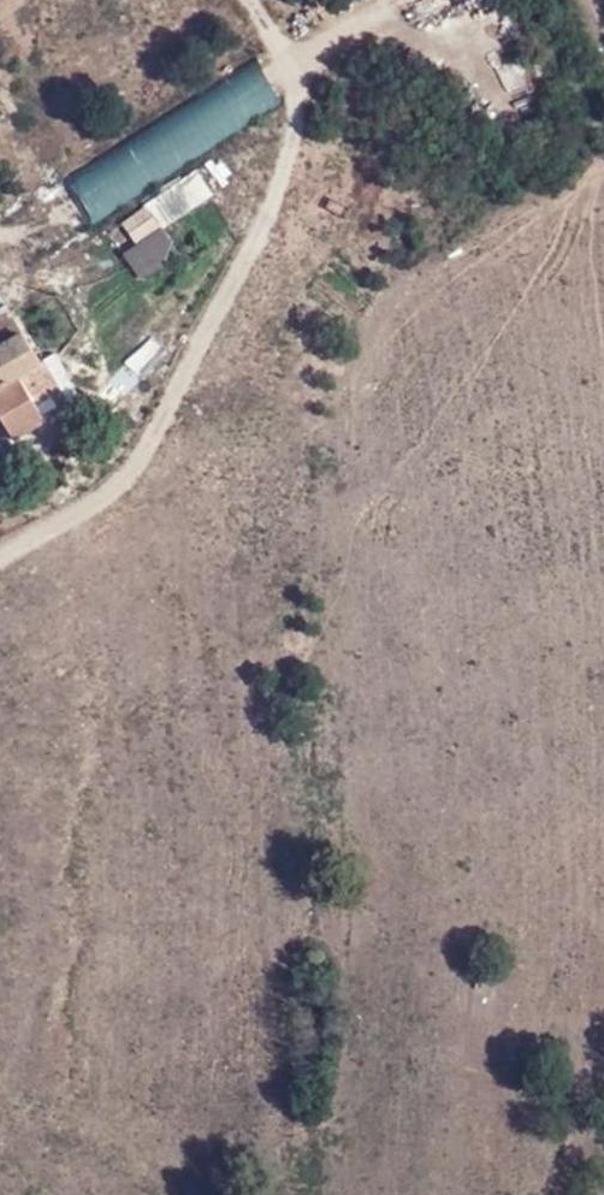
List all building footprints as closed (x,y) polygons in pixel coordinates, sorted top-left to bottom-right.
[(0,308),(0,417),(14,440),(67,408),(4,305),(0,308)]
